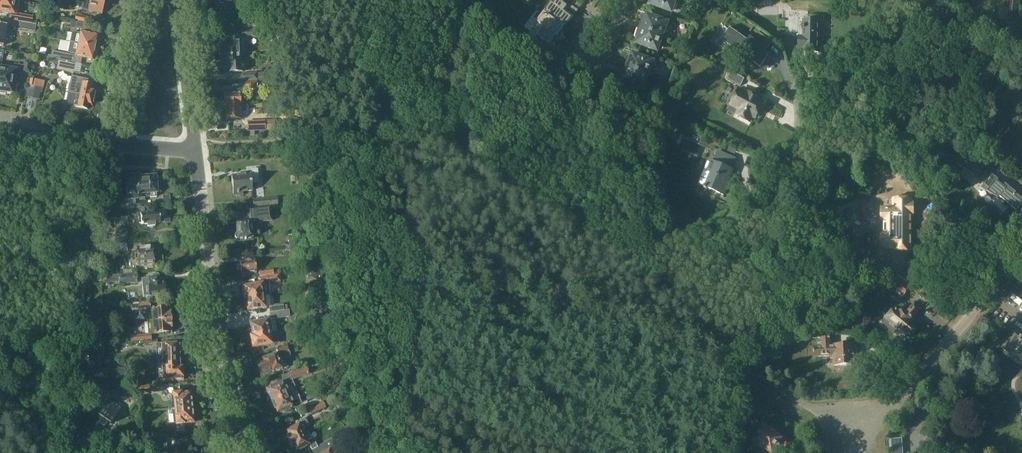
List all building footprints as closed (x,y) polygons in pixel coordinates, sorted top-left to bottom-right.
[(4,12),(4,13),(8,13),(11,13),(10,19),(21,21),(36,24),(37,19),(33,18),(33,16),(17,13),(19,0),(0,0),(0,11),(4,12)] [(83,10),(89,11),(102,14),(105,0),(84,0),(83,10)] [(572,17),(563,11),(568,6),(560,0),(553,0),(544,12),(564,27),(572,17)] [(655,0),(653,4),(671,11),(675,0),(654,0),(655,0)] [(1006,19),(1009,20),(1008,34),(1015,35),(1018,8),(1019,2),(1008,0),(1006,19)] [(564,27),(544,12),(533,27),(539,32),(537,35),(550,46),(564,27)] [(76,13),(74,19),(85,22),(87,15),(76,13)] [(803,50),(803,52),(819,52),(819,48),(824,48),(824,16),(808,15),(808,20),(803,20),(803,27),(802,27),(802,30),(803,30),(803,34),(803,37),(799,37),(799,50),(803,50)] [(642,18),(639,28),(662,36),(667,22),(649,16),(648,20),(642,18)] [(21,21),(20,28),(35,31),(36,24),(21,21)] [(73,22),(71,28),(85,31),(86,25),(73,22)] [(662,36),(639,28),(635,37),(641,39),(639,43),(657,50),(662,36)] [(733,31),(727,40),(752,58),(751,60),(758,65),(758,64),(759,63),(760,62),(763,58),(760,56),(762,54),(766,48),(764,46),(769,40),(769,39),(759,32),(754,39),(750,36),(747,40),(734,30),(733,31)] [(73,32),(71,41),(96,47),(97,43),(96,41),(97,35),(81,32),(80,33),(73,32)] [(221,47),(219,48),(220,56),(240,55),(240,48),(241,48),(241,39),(229,40),(229,42),(221,42),(221,47)] [(71,41),(68,52),(76,54),(76,55),(81,56),(92,59),(94,53),(95,52),(96,47),(71,41)] [(47,57),(51,58),(69,61),(70,54),(52,51),(52,55),(47,54),(47,56),(47,57)] [(298,54),(283,55),(284,69),(299,69),(298,54)] [(240,55),(220,56),(220,65),(222,65),(222,69),(230,69),(230,71),(243,71),(242,64),(241,64),(240,55)] [(628,57),(625,67),(648,75),(653,61),(635,55),(634,59),(628,57)] [(0,72),(0,92),(6,93),(6,91),(15,93),(16,84),(14,83),(15,78),(14,78),(15,72),(23,73),(23,72),(30,73),(32,61),(29,61),(25,60),(24,66),(14,64),(14,65),(9,64),(9,69),(1,67),(0,72)] [(58,64),(57,69),(74,72),(75,64),(58,60),(58,64)] [(648,75),(625,67),(621,76),(627,78),(625,82),(643,89),(648,75)] [(956,70),(955,82),(971,83),(972,72),(956,70)] [(257,72),(243,73),(243,81),(245,81),(245,80),(264,79),(264,73),(257,73),(257,72)] [(745,79),(731,72),(727,79),(741,86),(745,79)] [(69,92),(68,93),(95,98),(96,89),(93,88),(93,84),(89,83),(88,83),(89,79),(72,76),(71,82),(70,84),(68,89),(69,91),(69,92)] [(30,78),(29,84),(43,87),(44,81),(30,78)] [(264,79),(245,80),(245,88),(266,87),(265,79),(264,79)] [(29,85),(27,96),(28,96),(37,98),(38,99),(41,87),(29,85)] [(760,101),(761,99),(749,93),(747,95),(739,90),(731,104),(740,109),(737,115),(749,121),(752,115),(756,117),(763,103),(760,101)] [(224,99),(223,101),(223,102),(225,104),(225,105),(225,106),(244,105),(242,92),(224,93),(224,99)] [(68,93),(67,101),(69,101),(68,109),(81,112),(82,109),(91,110),(92,106),(93,107),(93,105),(95,105),(96,100),(94,99),(95,98),(68,93)] [(244,105),(225,106),(225,107),(226,120),(234,119),(235,119),(236,120),(238,120),(239,119),(241,119),(241,111),(248,111),(247,105),(244,105)] [(295,116),(293,122),(298,125),(301,118),(295,116)] [(264,119),(248,120),(248,130),(250,130),(264,129),(267,129),(267,122),(267,119),(264,119)] [(711,174),(705,187),(725,196),(733,179),(731,178),(734,170),(728,167),(730,165),(733,166),(736,158),(718,150),(714,159),(717,160),(715,162),(710,160),(709,163),(710,163),(708,169),(707,169),(706,171),(711,174)] [(250,175),(232,176),(233,195),(243,194),(242,192),(252,191),(251,183),(258,182),(257,170),(250,170),(250,175)] [(984,184),(990,188),(987,192),(995,197),(1007,210),(1011,206),(1017,211),(1021,205),(1021,199),(1016,193),(1006,186),(1006,185),(993,174),(984,184)] [(125,179),(122,179),(124,199),(132,198),(133,202),(139,202),(137,178),(137,176),(125,177),(125,179)] [(133,202),(130,203),(131,207),(144,206),(144,200),(145,200),(144,192),(150,192),(150,196),(157,196),(156,182),(157,182),(158,182),(158,181),(158,180),(159,180),(159,179),(159,178),(158,178),(158,177),(157,177),(157,176),(156,176),(155,176),(137,178),(139,202),(133,202)] [(850,178),(850,186),(865,186),(865,178),(850,178)] [(882,236),(882,247),(885,247),(885,250),(911,250),(911,249),(910,249),(911,215),(912,215),(912,216),(913,216),(913,201),(912,201),(912,202),(910,202),(910,199),(908,199),(908,197),(907,196),(899,196),(897,197),(897,199),(895,199),(895,209),(889,209),(889,207),(887,207),(887,208),(882,208),(882,220),(885,220),(885,222),(884,222),(884,234),(885,234),(885,236),(882,236)] [(277,198),(252,201),(253,207),(277,204),(277,198)] [(236,232),(235,235),(235,236),(237,239),(238,239),(238,241),(239,241),(239,240),(252,239),(251,223),(272,220),(271,206),(247,208),(248,218),(237,219),(237,218),(236,218),(237,232),(236,232)] [(141,214),(138,214),(139,223),(141,223),(141,224),(147,223),(148,226),(155,225),(155,222),(171,221),(170,217),(166,217),(160,218),(159,211),(140,213),(141,214)] [(117,228),(116,234),(127,236),(128,229),(117,228)] [(115,241),(114,244),(126,243),(127,236),(116,234),(115,241)] [(137,253),(135,254),(135,259),(137,259),(138,264),(155,263),(153,245),(136,246),(137,253)] [(240,260),(242,274),(242,273),(256,272),(255,259),(240,261),(240,260)] [(886,266),(874,275),(881,284),(893,275),(886,266)] [(109,275),(106,275),(106,277),(107,282),(119,281),(120,283),(137,282),(136,273),(130,273),(122,274),(113,275),(109,275)] [(149,277),(142,278),(143,296),(150,295),(165,293),(165,292),(167,291),(167,286),(165,285),(164,281),(163,276),(159,276),(158,273),(151,274),(151,277),(149,277)] [(279,275),(258,278),(259,283),(260,283),(263,283),(263,284),(267,283),(267,284),(280,282),(279,275)] [(898,277),(890,287),(903,296),(911,286),(898,277)] [(321,280),(309,281),(310,288),(322,286),(321,280)] [(259,283),(242,286),(244,298),(246,298),(262,296),(264,295),(269,295),(267,284),(267,283),(263,284),(263,283),(260,283),(259,283)] [(262,296),(246,298),(247,310),(266,307),(264,295),(262,296)] [(149,301),(131,303),(131,311),(146,309),(149,309),(149,301)] [(887,319),(884,323),(898,334),(901,331),(903,332),(908,335),(911,335),(916,330),(915,327),(909,321),(912,318),(913,318),(921,308),(915,303),(909,309),(900,301),(894,308),(886,317),(886,318),(887,319)] [(272,306),(269,307),(270,313),(283,311),(288,311),(287,305),(282,305),(272,307),(272,306)] [(146,309),(146,313),(146,317),(147,321),(171,319),(171,311),(170,311),(170,306),(152,308),(152,309),(149,309),(146,309)] [(283,311),(270,313),(271,319),(274,318),(284,317),(287,316),(288,315),(288,311),(283,311)] [(250,327),(248,328),(250,335),(268,332),(270,331),(276,330),(274,318),(271,319),(268,319),(250,323),(250,327)] [(171,319),(147,321),(148,333),(154,332),(154,333),(172,331),(172,327),(171,319)] [(329,324),(317,327),(319,333),(330,330),(329,324)] [(1002,347),(1010,354),(1018,344),(1021,347),(1021,333),(1016,328),(1016,329),(1012,329),(1010,333),(1010,337),(1002,347)] [(268,332),(250,335),(252,348),(270,344),(278,343),(276,330),(270,331),(268,332)] [(814,331),(813,338),(822,338),(822,342),(818,343),(818,346),(813,346),(814,350),(813,350),(813,352),(814,352),(814,357),(831,356),(831,345),(830,337),(831,332),(814,331)] [(150,334),(131,335),(131,342),(151,340),(150,334)] [(161,343),(157,343),(157,356),(162,356),(163,355),(180,355),(180,353),(181,351),(181,347),(179,345),(179,343),(161,343)] [(831,356),(831,359),(833,359),(834,366),(856,365),(855,357),(858,357),(857,344),(855,344),(855,343),(831,345),(831,356)] [(103,345),(90,346),(91,358),(100,357),(103,357),(103,345)] [(257,364),(256,364),(258,372),(260,371),(260,374),(272,370),(273,372),(282,369),(288,367),(284,358),(290,356),(287,345),(276,348),(278,354),(256,361),(257,364)] [(336,346),(329,348),(332,357),(338,355),(336,346)] [(162,356),(157,356),(157,368),(162,367),(180,367),(180,361),(182,361),(181,357),(180,357),(180,355),(163,355),(162,356)] [(91,358),(87,358),(88,369),(88,370),(101,369),(100,357),(91,358)] [(162,367),(157,368),(157,380),(162,380),(183,379),(182,367),(180,367),(162,367)] [(306,367),(289,373),(291,379),(292,379),(308,373),(306,367)] [(108,369),(85,370),(86,382),(109,382),(108,369)] [(284,381),(266,388),(268,393),(269,394),(269,395),(268,395),(268,396),(269,399),(270,400),(271,400),(271,401),(290,393),(297,391),(292,379),(291,379),(289,373),(282,375),(284,381)] [(129,388),(116,390),(117,399),(130,398),(130,395),(133,395),(132,391),(129,391),(129,388)] [(95,389),(95,397),(103,397),(103,389),(95,389)] [(173,400),(168,401),(168,409),(190,406),(190,402),(191,402),(191,396),(192,395),(192,392),(190,390),(172,392),(173,400)] [(271,403),(271,404),(272,407),(273,407),(274,408),(275,409),(277,414),(295,407),(297,412),(309,407),(307,401),(302,403),(297,391),(290,393),(271,401),(272,402),(271,403)] [(87,414),(78,426),(91,435),(99,423),(104,426),(107,421),(111,424),(120,411),(123,406),(116,402),(110,398),(98,415),(95,413),(92,417),(87,414)] [(323,401),(309,407),(312,414),(326,408),(323,401)] [(190,406),(168,409),(169,416),(173,415),(173,423),(175,423),(175,425),(176,425),(177,431),(184,430),(183,423),(193,422),(195,421),(195,418),(193,416),(192,411),(191,411),(190,406)] [(362,408),(355,411),(359,419),(366,416),(362,408)] [(289,429),(285,431),(287,434),(286,434),(287,436),(286,436),(288,441),(289,440),(290,441),(307,432),(305,428),(308,426),(305,419),(298,423),(289,428),(289,429)] [(747,438),(752,440),(772,452),(773,452),(779,444),(787,449),(791,443),(774,432),(772,430),(756,420),(751,419),(749,427),(747,438)] [(289,443),(291,447),(292,447),(293,448),(294,448),(295,451),(299,449),(300,450),(310,444),(315,452),(319,452),(329,448),(334,445),(331,439),(325,442),(317,446),(312,438),(311,439),(307,432),(290,441),(290,442),(289,443)] [(145,435),(144,447),(148,447),(155,447),(155,435),(146,435),(145,435)]
